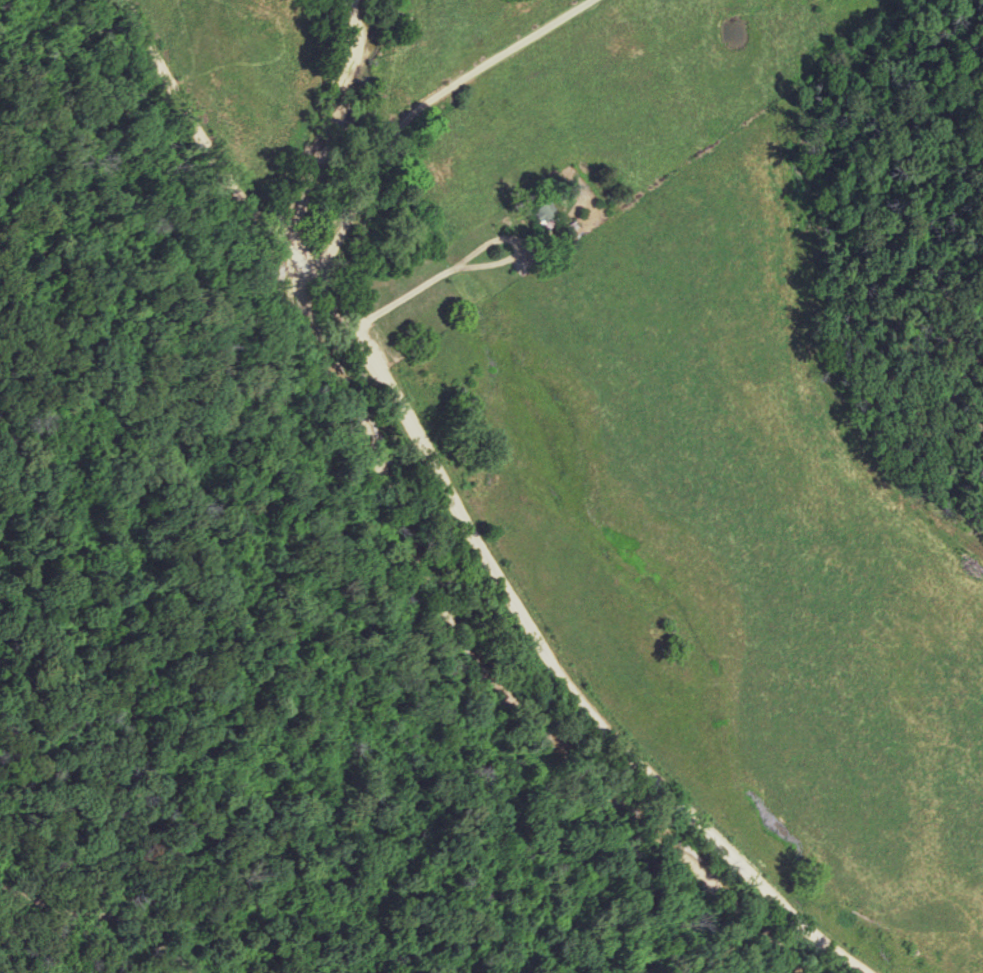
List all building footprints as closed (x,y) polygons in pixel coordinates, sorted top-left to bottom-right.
[(560,217),(546,198),(528,211),(542,230),(560,217)]
